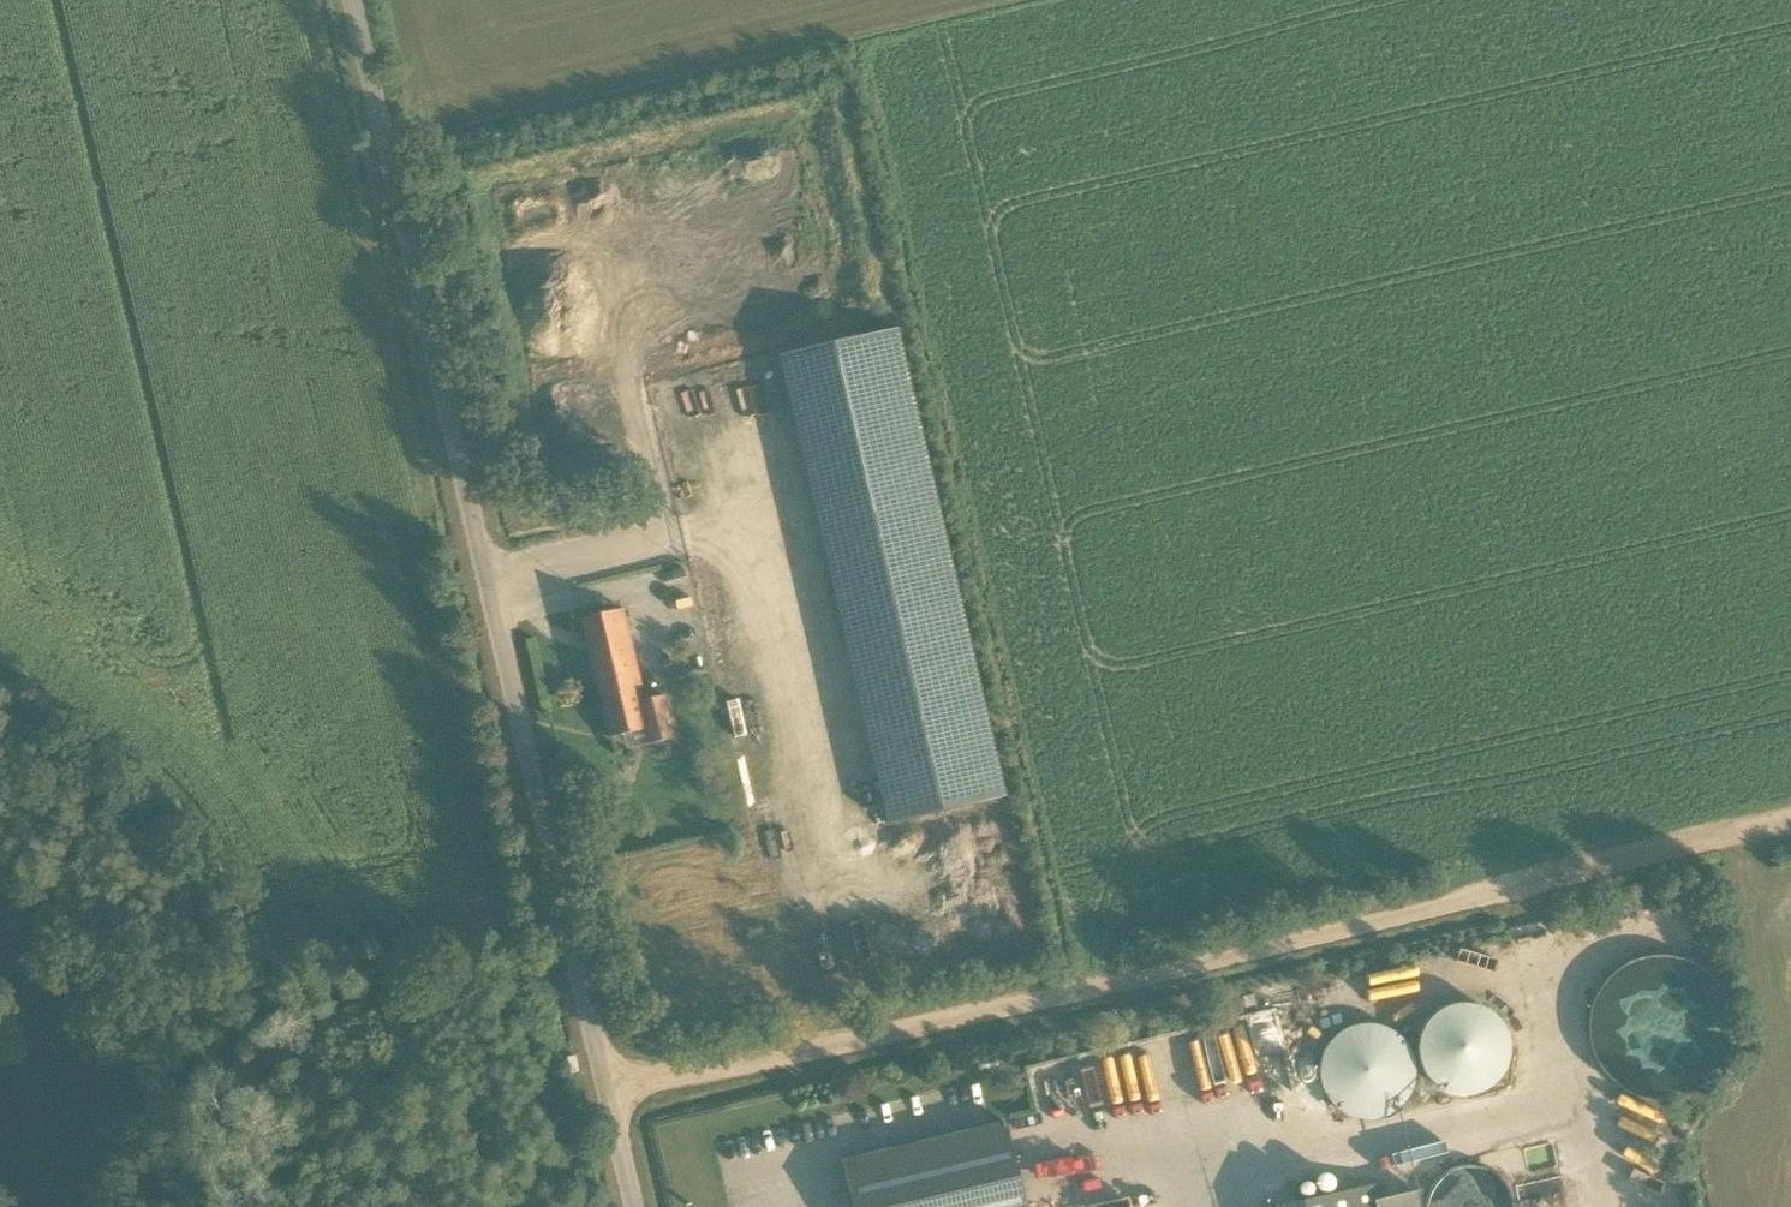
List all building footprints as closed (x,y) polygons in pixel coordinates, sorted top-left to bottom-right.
[(978,617),(967,620),(910,327),(794,350),(885,823),(1013,798),(978,617)] [(828,637),(811,567),(732,586),(742,628),(727,632),(722,614),(700,619),(711,665),(828,637)] [(583,619),(611,738),(645,730),(649,745),(674,739),(663,696),(645,700),(623,609),(583,619)] [(755,850),(760,867),(820,850),(815,833),(755,850)] [(1587,1029),(1588,1035),(1589,1042),(1590,1048),(1592,1054),(1594,1060),(1597,1065),(1601,1071),(1604,1076),(1609,1080),(1613,1085),(1618,1089),(1624,1092),(1629,1095),(1635,1097),(1641,1099),(1647,1101),(1654,1101),(1660,1102),(1666,1101),(1673,1101),(1679,1099),(1685,1097),(1691,1095),(1696,1092),(1702,1089),(1707,1085),(1711,1080),(1716,1076),(1719,1071),(1723,1065),(1726,1060),(1728,1054),(1730,1048),(1731,1042),(1732,1035),(1733,1029),(1732,1023),(1731,1017),(1730,1010),(1728,1004),(1726,999),(1723,993),(1719,988),(1716,983),(1711,978),(1707,974),(1702,970),(1696,966),(1691,963),(1685,961),(1679,959),(1673,958),(1666,957),(1660,957),(1654,957),(1647,958),(1641,959),(1635,961),(1629,963),(1624,966),(1618,970),(1613,974),(1609,978),(1604,983),(1601,988),(1597,993),(1594,998),(1592,1004),(1590,1010),(1589,1017),(1588,1023),(1587,1029)] [(1415,1051),(1415,1055),(1416,1059),(1417,1063),(1418,1067),(1420,1071),(1421,1075),(1424,1078),(1426,1082),(1429,1085),(1432,1087),(1435,1090),(1439,1092),(1443,1094),(1447,1096),(1451,1097),(1455,1098),(1459,1098),(1463,1099),(1467,1098),(1471,1098),(1475,1097),(1479,1096),(1483,1094),(1487,1092),(1491,1090),(1494,1087),(1497,1085),(1500,1082),(1502,1078),(1505,1075),(1507,1071),(1508,1067),(1509,1063),(1510,1059),(1511,1055),(1511,1051),(1511,1047),(1510,1042),(1509,1038),(1508,1034),(1507,1030),(1505,1027),(1502,1023),(1500,1020),(1497,1017),(1494,1014),(1491,1011),(1487,1009),(1483,1007),(1479,1006),(1475,1004),(1471,1003),(1467,1003),(1463,1003),(1459,1003),(1455,1003),(1451,1004),(1447,1006),(1443,1007),(1439,1009),(1435,1011),(1432,1014),(1429,1017),(1426,1020),(1424,1023),(1421,1027),(1419,1030),(1418,1034),(1417,1038),(1416,1042),(1415,1047),(1415,1051)] [(1318,1073),(1319,1077),(1319,1081),(1320,1085),(1321,1089),(1323,1093),(1325,1096),(1327,1100),(1330,1103),(1332,1106),(1335,1109),(1339,1112),(1342,1114),(1346,1116),(1350,1117),(1354,1119),(1358,1120),(1362,1120),(1366,1120),(1370,1120),(1374,1120),(1379,1119),(1383,1117),(1386,1116),(1390,1114),(1394,1112),(1397,1109),(1400,1106),(1403,1103),(1405,1100),(1408,1096),(1410,1093),(1411,1089),(1412,1085),(1413,1081),(1414,1077),(1414,1073),(1414,1068),(1413,1064),(1412,1060),(1411,1056),(1410,1052),(1408,1049),(1405,1045),(1403,1042),(1400,1039),(1397,1036),(1394,1033),(1390,1031),(1386,1029),(1383,1028),(1379,1026),(1374,1025),(1370,1025),(1366,1025),(1362,1025),(1358,1025),(1354,1026),(1350,1028),(1346,1029),(1342,1031),(1339,1033),(1335,1036),(1332,1039),(1330,1042),(1327,1045),(1325,1049),(1323,1052),(1321,1056),(1320,1060),(1319,1064),(1319,1068),(1318,1073)] [(1077,1063),(1059,1066),(1066,1122),(1083,1120),(1077,1063)] [(1007,1123),(842,1162),(852,1206),(1026,1206),(1007,1123)] [(1430,1187),(1429,1191),(1427,1194),(1426,1198),(1425,1201),(1425,1205),(1425,1206),(1511,1206),(1511,1205),(1511,1201),(1510,1198),(1509,1194),(1507,1191),(1505,1187),(1503,1184),(1501,1181),(1499,1178),(1496,1176),(1493,1173),(1490,1171),(1486,1170),(1483,1168),(1479,1167),(1475,1166),(1472,1166),(1468,1166),(1464,1166),(1460,1166),(1457,1167),(1453,1168),(1450,1170),(1446,1171),(1443,1173),(1440,1176),(1437,1178),(1435,1181),(1433,1184),(1430,1187)] [(1417,1191),(1384,1198),(1380,1183),(1279,1206),(1420,1206),(1417,1191)]
